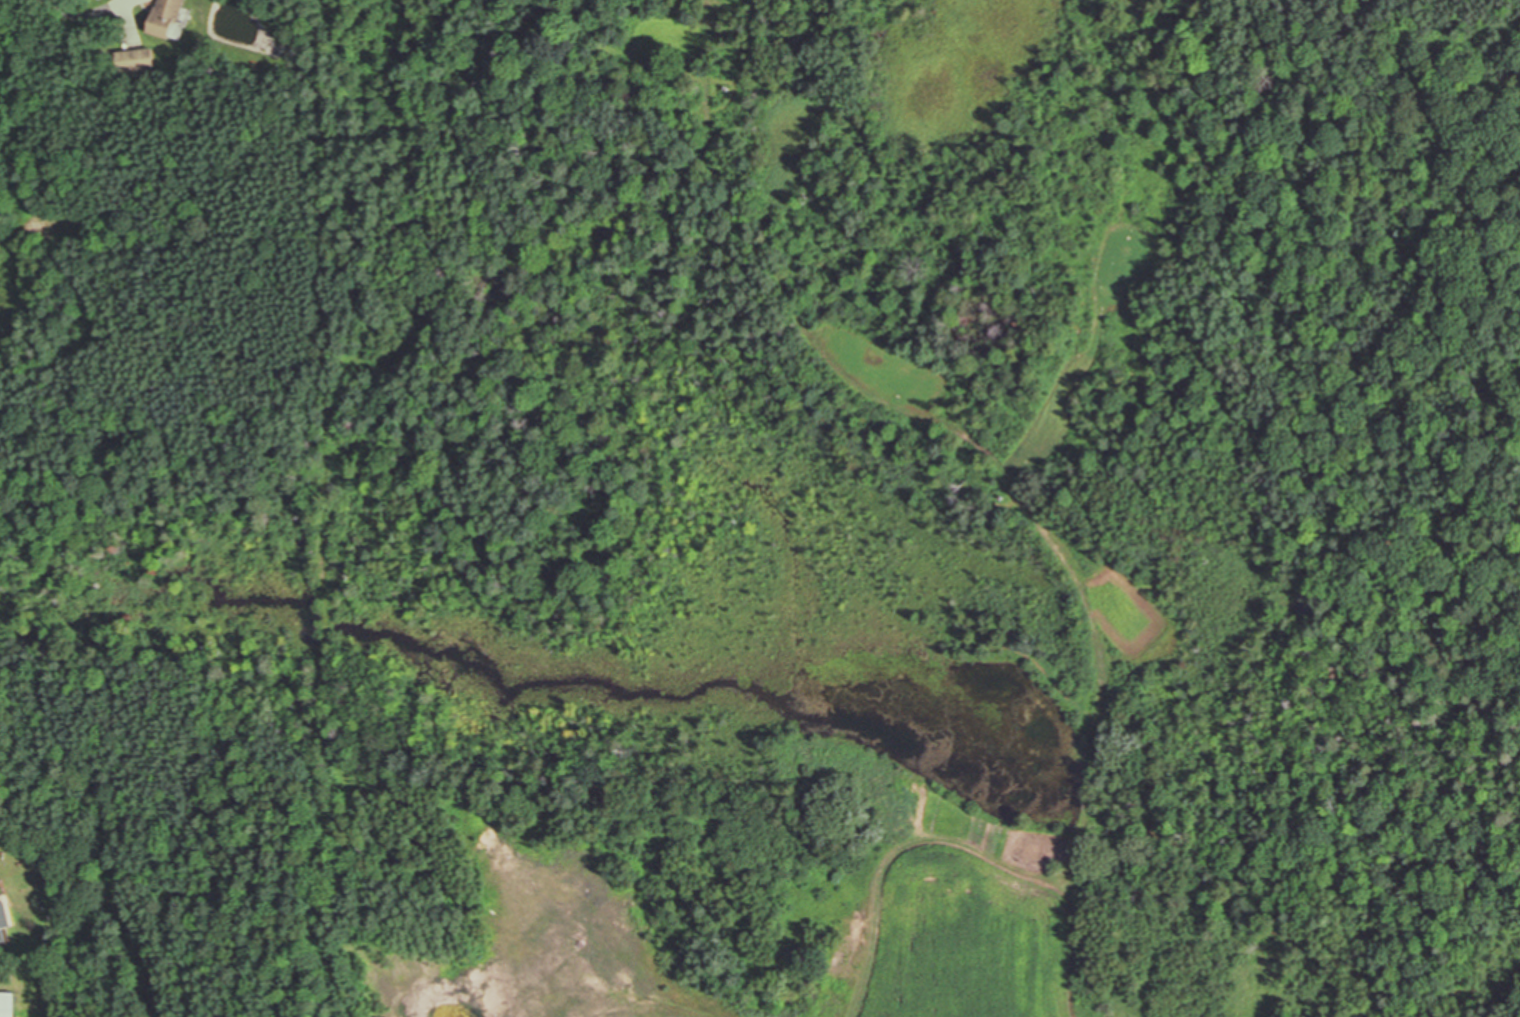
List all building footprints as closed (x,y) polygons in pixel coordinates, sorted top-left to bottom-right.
[(155,34),(183,40),(191,0),(161,0),(155,34)] [(158,50),(120,52),(122,73),(159,70),(158,50)] [(14,895),(0,897),(0,939),(22,934),(14,895)] [(0,993),(0,1016),(19,1016),(19,993),(0,993)]
